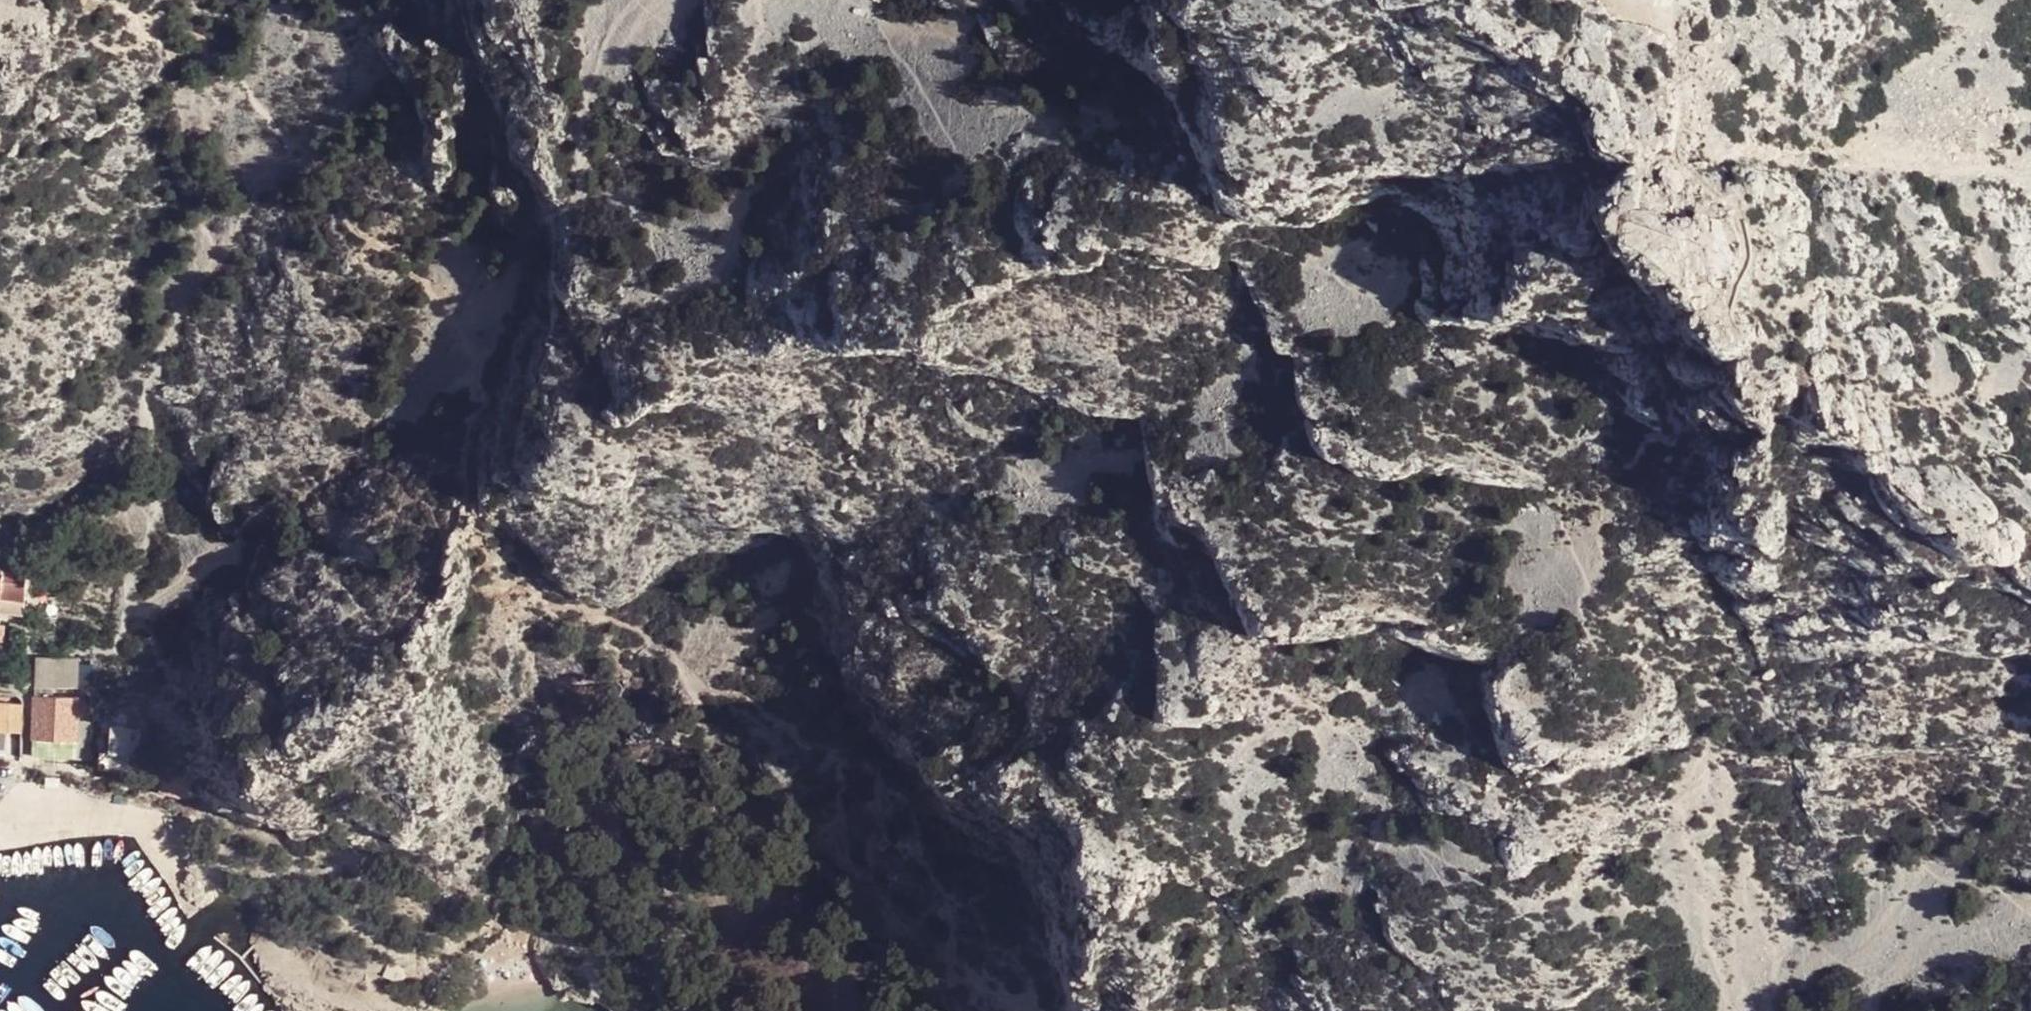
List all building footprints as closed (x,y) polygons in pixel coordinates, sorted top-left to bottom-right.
[(18,594),(18,570),(0,569),(0,593),(18,594)] [(0,593),(0,602),(18,602),(18,594),(0,593)] [(0,602),(0,616),(17,616),(18,602),(0,602)] [(78,658),(36,656),(35,684),(77,686),(77,679),(78,665),(78,658)] [(93,680),(94,666),(78,665),(77,679),(93,680)] [(34,693),(31,737),(75,740),(78,696),(34,693)] [(2,727),(20,728),(22,703),(11,702),(10,699),(0,698),(0,727),(2,727)] [(139,756),(141,726),(108,723),(106,754),(139,756)] [(21,748),(20,728),(2,727),(0,727),(0,746),(21,748)]
